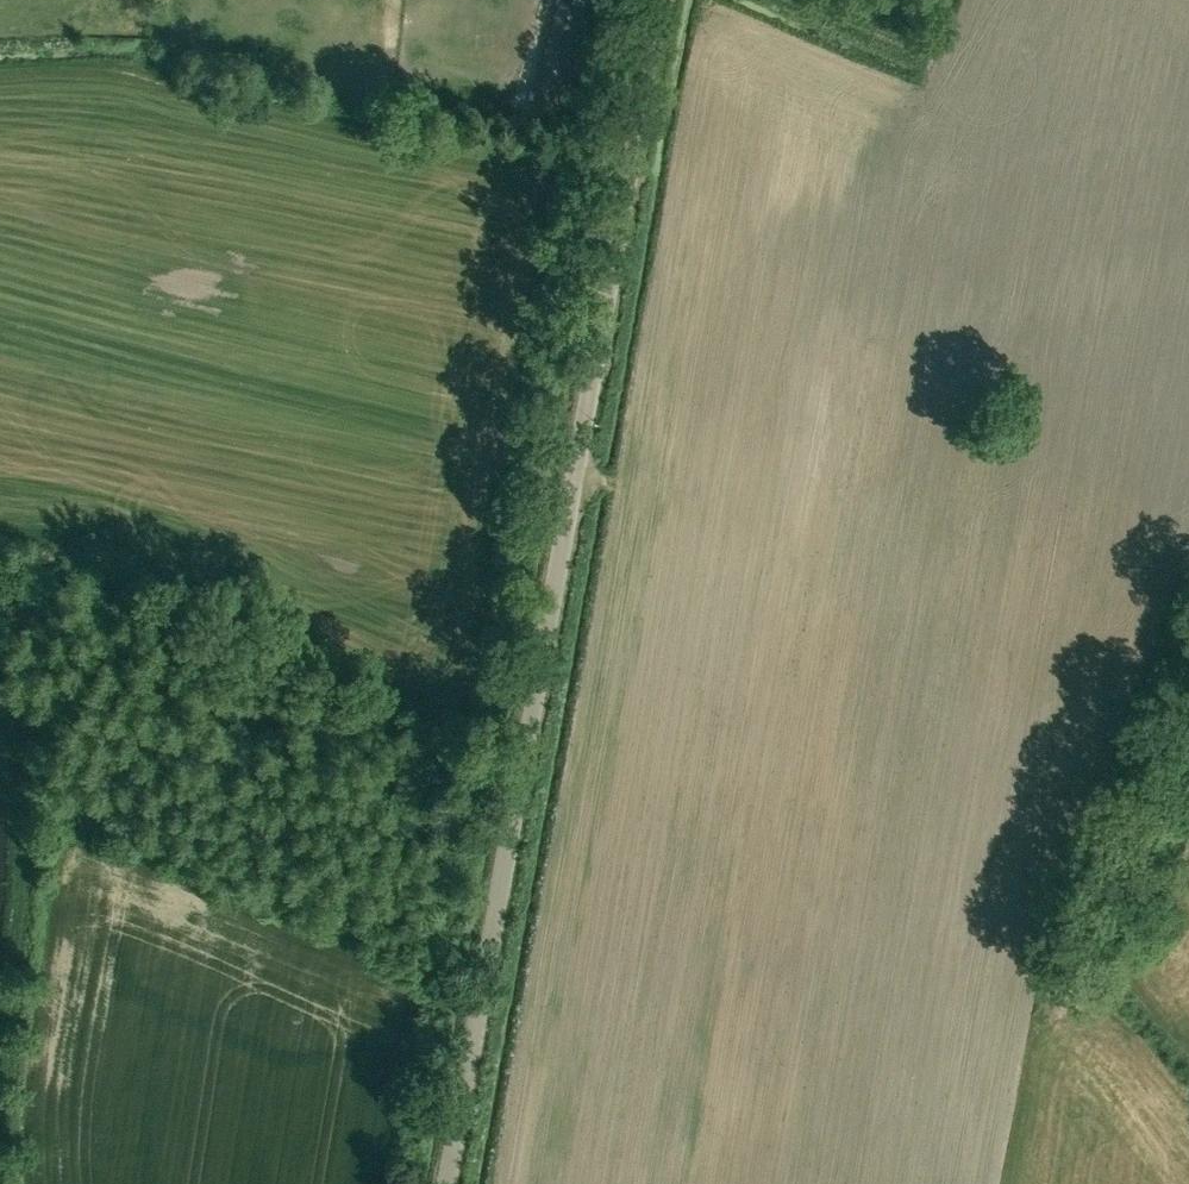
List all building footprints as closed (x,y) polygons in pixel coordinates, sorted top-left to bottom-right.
[(560,85),(545,81),(536,112),(551,117),(560,85)]
